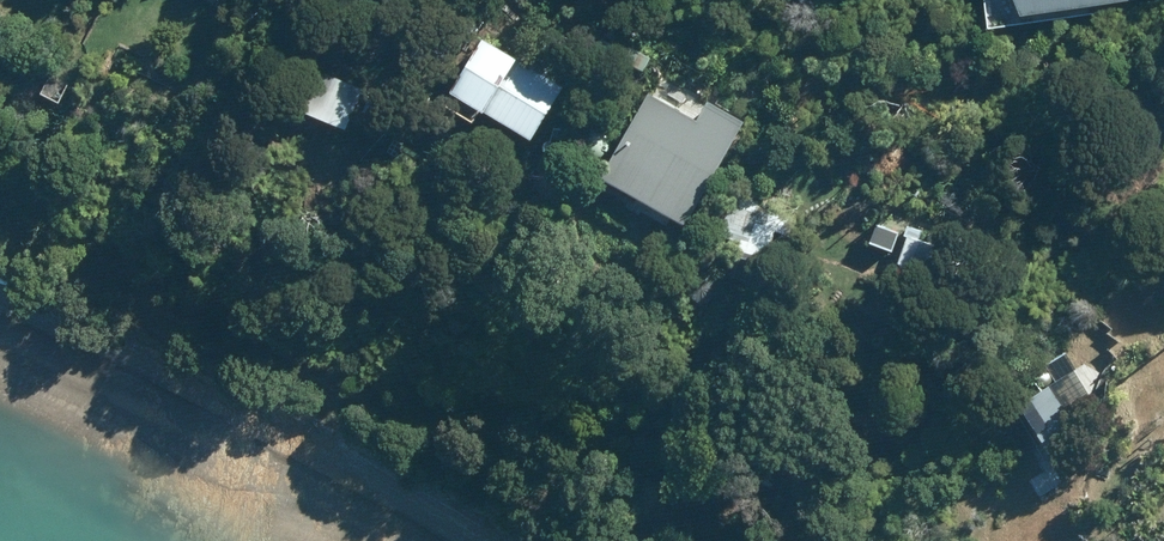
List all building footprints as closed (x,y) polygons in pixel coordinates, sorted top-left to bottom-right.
[(1020,22),(1163,1),(1163,0),(1012,0),(1020,22)] [(531,147),(562,91),(511,63),(509,65),(493,56),(487,67),(476,60),(450,107),(484,126),(486,122),(531,147)] [(680,215),(745,114),(705,88),(662,61),(594,166),(634,192),(628,202),(666,226),(675,212),(680,215)] [(37,94),(58,106),(68,85),(48,75),(37,94)] [(353,90),(314,76),(300,117),(338,130),(353,90)] [(728,207),(718,241),(740,248),(736,261),(759,267),(762,258),(778,263),(789,226),(728,207)] [(921,247),(910,276),(947,290),(958,260),(921,247)] [(1075,430),(1051,396),(1019,419),(1043,452),(1075,430)]
